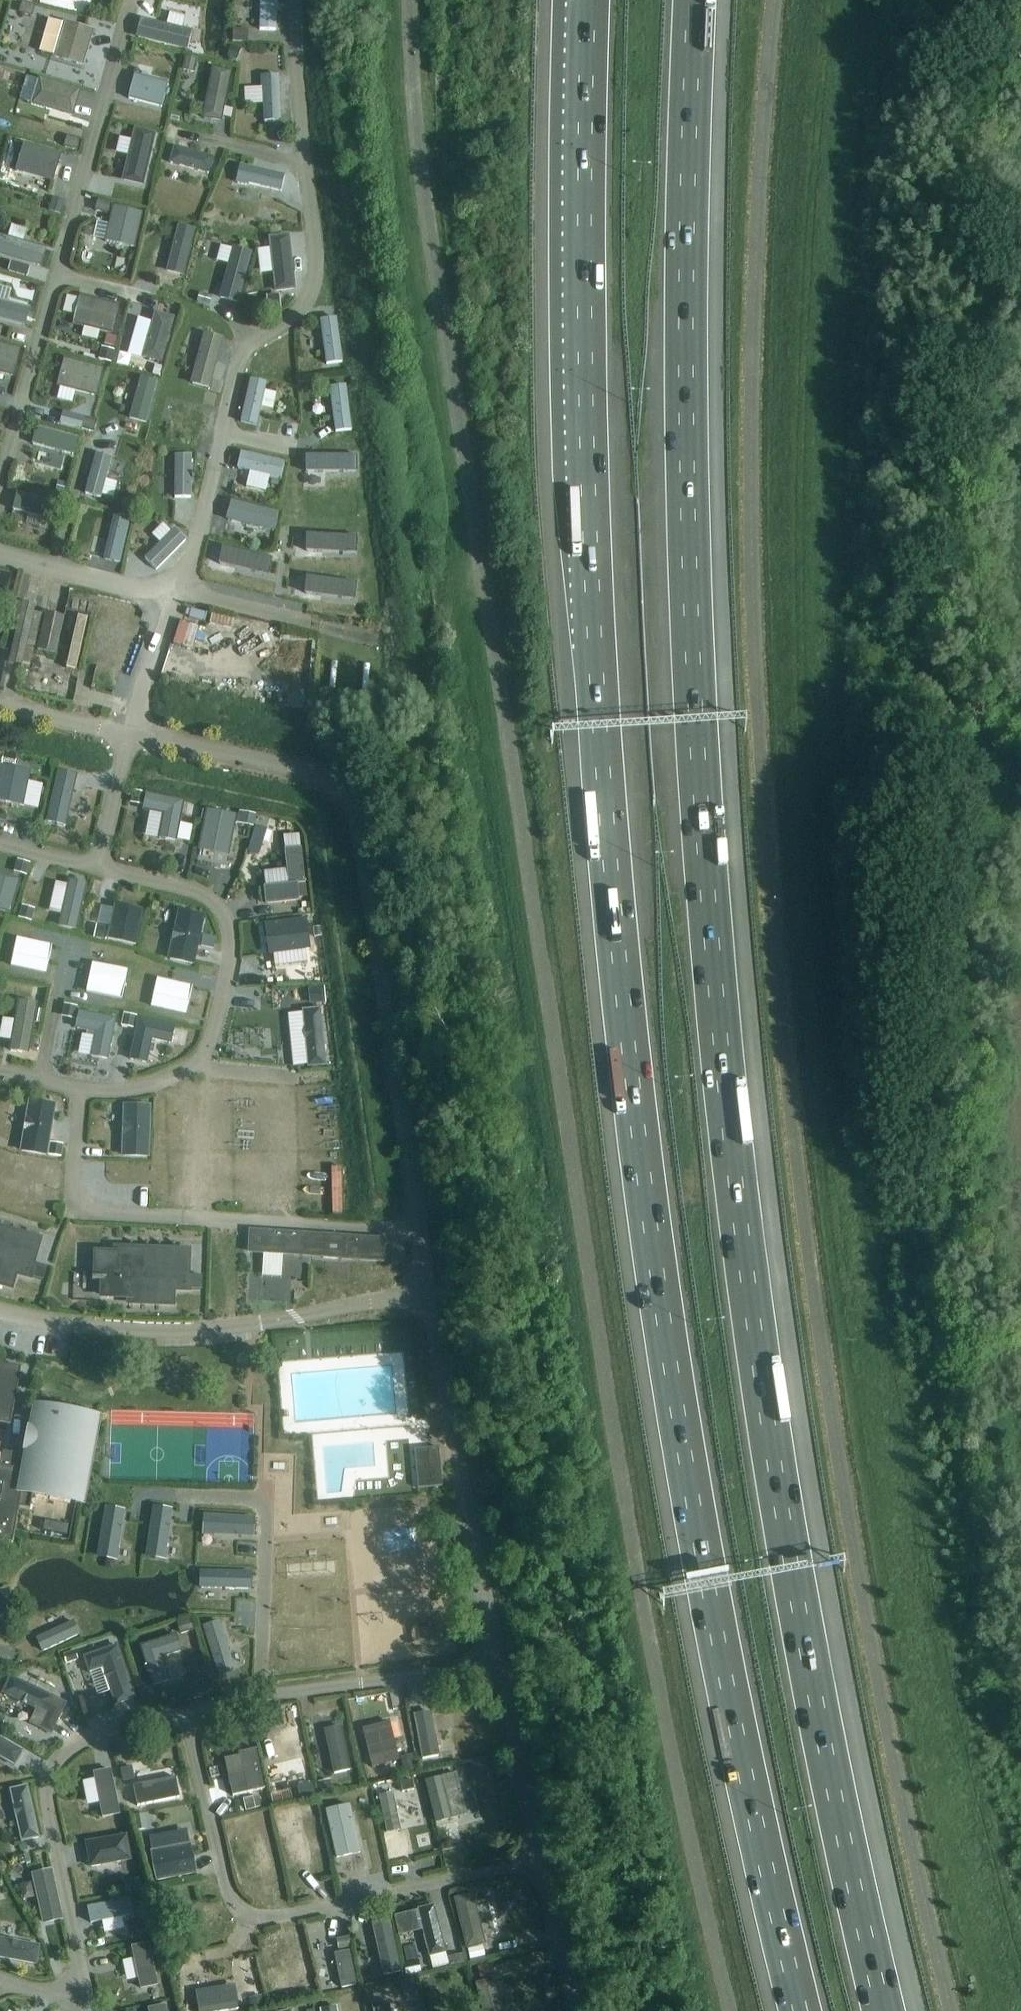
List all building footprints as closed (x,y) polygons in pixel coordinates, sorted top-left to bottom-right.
[(259,29),(275,30),(276,0),(260,0),(259,29)] [(181,28),(181,29),(142,20),(137,37),(186,49),(190,33),(190,31),(181,28)] [(54,57),(81,65),(91,31),(64,23),(54,57)] [(233,29),(232,41),(246,41),(247,30),(233,29)] [(186,58),(183,70),(193,72),(196,60),(186,58)] [(212,68),(203,117),(220,121),(230,72),(212,68)] [(134,74),(128,99),(161,108),(168,83),(134,74)] [(260,78),(260,85),(262,85),(263,121),(279,120),(277,77),(271,77),(269,75),(262,75),(260,78)] [(71,116),(79,91),(40,79),(36,91),(34,91),(30,104),(71,116)] [(142,130),(136,128),(133,130),(132,136),(134,139),(124,179),(141,183),(153,135),(143,132),(142,130)] [(67,136),(64,147),(76,150),(79,139),(67,136)] [(17,163),(15,170),(52,181),(59,155),(24,144),(19,163),(17,163)] [(213,158),(173,147),(169,162),(208,173),(213,158)] [(284,175),(241,165),(240,172),(238,173),(236,181),(238,183),(246,185),(247,183),(281,190),(284,175)] [(53,198),(49,211),(59,214),(63,201),(53,198)] [(98,200),(95,211),(107,214),(110,203),(98,200)] [(133,248),(141,214),(113,207),(105,241),(133,248)] [(195,229),(177,225),(165,272),(183,276),(195,229)] [(40,267),(46,250),(5,238),(6,237),(0,235),(0,255),(40,267)] [(278,235),(268,236),(274,292),(293,290),(287,236),(278,237),(278,235)] [(252,252),(232,247),(218,298),(238,303),(252,252)] [(212,296),(199,293),(196,301),(209,305),(212,296)] [(277,295),(267,296),(268,308),(278,307),(277,295)] [(118,307),(79,297),(73,324),(111,334),(118,307)] [(10,303),(0,301),(0,320),(25,327),(29,311),(29,309),(9,304),(10,303)] [(164,316),(164,315),(154,312),(141,358),(159,363),(172,319),(164,316)] [(320,319),(326,364),(342,362),(336,317),(320,319)] [(222,341),(216,339),(208,336),(208,338),(203,336),(190,384),(209,389),(222,341)] [(13,377),(20,351),(0,345),(0,374),(13,377)] [(101,349),(98,359),(111,362),(114,352),(101,349)] [(120,352),(118,361),(124,363),(127,354),(120,352)] [(65,359),(58,387),(94,396),(101,368),(65,359)] [(156,382),(140,378),(129,418),(146,422),(156,382)] [(240,422),(256,426),(266,382),(250,378),(240,422)] [(345,385),(329,387),(335,431),(351,429),(345,385)] [(84,418),(81,428),(93,431),(96,421),(84,418)] [(73,454),(77,438),(37,428),(33,444),(73,454)] [(100,497),(111,457),(95,453),(85,493),(100,497)] [(280,478),(284,462),(241,453),(237,469),(280,478)] [(191,456),(175,455),(174,496),(190,496),(191,456)] [(356,455),(305,456),(305,471),(356,471),(356,455)] [(17,493),(13,510),(53,520),(57,503),(17,493)] [(227,519),(274,531),(278,513),(231,501),(227,519)] [(103,559),(119,563),(129,520),(113,516),(103,559)] [(185,540),(174,529),(145,558),(156,569),(185,540)] [(306,534),(305,551),(355,552),(356,536),(306,534)] [(222,548),(218,563),(267,574),(271,558),(222,548)] [(306,577),(304,592),(354,599),(356,583),(306,577)] [(35,603),(22,601),(16,599),(12,617),(18,619),(9,664),(21,666),(22,663),(30,664),(34,645),(26,644),(35,603)] [(54,654),(62,618),(44,613),(35,650),(54,654)] [(3,753),(1,763),(13,765),(15,756),(3,753)] [(22,806),(29,772),(0,766),(0,768),(0,801),(22,806)] [(64,826),(76,775),(59,771),(47,822),(64,826)] [(133,791),(131,801),(143,803),(145,793),(133,791)] [(175,842),(183,800),(147,793),(144,809),(164,813),(159,839),(175,842)] [(188,802),(185,815),(198,817),(200,804),(188,802)] [(236,815),(207,810),(199,850),(227,855),(236,815)] [(241,812),(239,823),(251,825),(253,814),(241,812)] [(251,837),(248,850),(258,853),(262,841),(251,837)] [(299,900),(297,883),(304,883),(300,847),(284,849),(287,885),(264,887),(266,904),(299,900)] [(18,860),(14,871),(26,875),(29,863),(18,860)] [(0,875),(0,911),(10,914),(20,880),(0,875)] [(59,926),(75,930),(85,886),(69,882),(59,926)] [(143,911),(115,905),(108,938),(136,944),(143,911)] [(21,907),(19,917),(30,920),(33,911),(21,907)] [(191,916),(181,914),(171,960),(194,965),(204,917),(191,914),(191,916)] [(305,919),(265,924),(269,953),(309,947),(305,919)] [(96,925),(94,937),(105,940),(108,928),(96,925)] [(203,935),(201,946),(213,949),(216,937),(203,935)] [(16,938),(9,966),(46,974),(52,946),(16,938)] [(91,964),(86,992),(122,999),(127,972),(91,964)] [(158,979),(151,1007),(186,1015),(192,986),(158,979)] [(320,989),(310,990),(311,1002),(321,1001),(322,1001),(320,989)] [(36,1004),(19,1001),(10,1051),(27,1054),(36,1004)] [(64,1005),(62,1016),(74,1018),(76,1007),(64,1005)] [(325,1064),(319,1008),(303,1010),(308,1066),(325,1064)] [(76,1028),(95,1032),(90,1056),(106,1059),(115,1019),(79,1012),(76,1028)] [(124,1014),(122,1025),(134,1028),(136,1016),(124,1014)] [(174,1027),(138,1019),(130,1059),(146,1062),(151,1038),(170,1042),(174,1027)] [(41,1105),(30,1103),(22,1151),(45,1155),(53,1108),(50,1103),(44,1103),(41,1105)] [(145,1157),(146,1109),(136,1109),(134,1105),(128,1105),(125,1109),(124,1156),(145,1157)] [(50,1144),(48,1154),(60,1156),(62,1146),(50,1144)] [(11,1286),(16,1267),(22,1269),(20,1273),(43,1280),(47,1266),(32,1262),(39,1239),(0,1228),(0,1283),(11,1286)] [(249,1229),(248,1250),(384,1258),(385,1237),(249,1229)] [(95,1276),(92,1276),(91,1280),(102,1280),(102,1295),(125,1296),(129,1296),(129,1302),(172,1303),(172,1284),(178,1284),(178,1288),(201,1289),(202,1275),(187,1274),(187,1250),(116,1248),(115,1254),(96,1253),(95,1276)] [(0,1363),(0,1423),(10,1425),(21,1367),(0,1363)] [(0,1465),(0,1541),(12,1543),(19,1507),(30,1509),(33,1492),(81,1501),(96,1420),(35,1409),(26,1456),(4,1452),(3,1451),(1,1466),(0,1465)] [(438,1447),(415,1449),(414,1449),(417,1488),(418,1488),(441,1486),(438,1447)] [(105,1506),(96,1557),(116,1560),(124,1509),(105,1506)] [(153,1506),(145,1556),(165,1559),(172,1509),(153,1506)] [(203,1514),(202,1533),(253,1536),(254,1517),(203,1514)] [(200,1571),(199,1587),(250,1588),(251,1571),(247,1571),(200,1571)] [(11,1604),(9,1588),(0,1590),(0,1606),(11,1604)] [(190,1618),(177,1622),(180,1633),(193,1629),(190,1618)] [(73,1620),(36,1638),(42,1651),(79,1634),(73,1620)] [(219,1621),(203,1626),(218,1675),(234,1670),(219,1621)] [(176,1634),(140,1645),(152,1685),(169,1680),(161,1657),(181,1650),(176,1634)] [(90,1670),(102,1666),(114,1704),(135,1697),(118,1644),(85,1655),(90,1670)] [(75,1650),(63,1653),(66,1662),(77,1659),(75,1650)] [(2,1692),(47,1713),(54,1697),(9,1676),(2,1692)] [(421,1758),(438,1755),(430,1711),(413,1714),(421,1758)] [(398,1757),(389,1721),(362,1728),(371,1764),(398,1757)] [(280,1768),(307,1762),(299,1725),(272,1731),(280,1768)] [(341,1725),(324,1728),(333,1772),(350,1769),(341,1725)] [(15,1766),(24,1750),(0,1736),(0,1757),(15,1766)] [(239,1751),(243,1771),(228,1774),(233,1794),(264,1788),(255,1748),(239,1751)] [(414,1758),(400,1761),(403,1771),(416,1768),(414,1758)] [(489,1761),(466,1767),(469,1779),(492,1773),(489,1761)] [(131,1765),(120,1767),(123,1781),(134,1778),(131,1765)] [(109,1769),(93,1772),(102,1816),(118,1813),(109,1769)] [(440,1776),(425,1780),(435,1822),(451,1818),(440,1776)] [(412,1779),(400,1781),(402,1791),(414,1789),(412,1779)] [(330,1781),(317,1783),(319,1791),(331,1788),(330,1781)] [(176,1782),(134,1790),(137,1804),(179,1796),(176,1782)] [(312,1783),(298,1786),(300,1798),(315,1795),(312,1783)] [(28,1785),(10,1789),(21,1841),(39,1837),(28,1785)] [(400,1830),(392,1792),(378,1795),(386,1832),(400,1830)] [(253,1799),(243,1801),(245,1810),(255,1808),(255,1807),(260,1806),(258,1795),(253,1797),(253,1799)] [(349,1805),(325,1810),(336,1858),(360,1852),(349,1805)] [(141,1814),(134,1815),(136,1829),(144,1828),(141,1814)] [(84,1841),(89,1867),(130,1859),(126,1834),(84,1841)] [(151,1851),(156,1880),(196,1872),(190,1843),(151,1851)] [(31,1873),(42,1923),(62,1919),(51,1869),(31,1873)] [(138,1878),(124,1880),(126,1892),(140,1890),(138,1878)] [(473,1894),(454,1898),(466,1948),(485,1944),(473,1894)] [(87,1907),(90,1922),(132,1914),(129,1899),(87,1907)] [(417,1908),(429,1956),(446,1952),(434,1904),(417,1908)] [(383,1975),(400,1971),(387,1915),(370,1918),(383,1975)] [(350,1936),(336,1939),(338,1949),(352,1946),(350,1936)] [(36,1963),(39,1945),(0,1938),(0,1957),(36,1963)] [(131,1946),(140,1989),(157,1985),(148,1943),(131,1946)] [(482,1945),(473,1947),(476,1958),(485,1956),(482,1945)] [(334,1952),(341,1987),(356,1984),(349,1949),(334,1952)] [(180,1954),(174,1966),(180,1970),(187,1958),(180,1954)] [(418,1960),(403,1962),(406,1975),(420,1972),(418,1960)] [(487,1965),(477,1967),(480,1979),(490,1977),(487,1965)] [(494,1978),(474,1983),(481,2010),(503,2010),(494,1978)] [(413,1979),(400,1982),(403,1994),(415,1991),(413,1979)] [(234,1985),(195,1991),(199,2010),(219,2010),(238,2008),(234,1985)] [(261,1994),(248,1997),(250,2006),(263,2003),(261,1994)] [(386,2002),(372,2005),(373,2010),(387,2010),(386,2002)]
